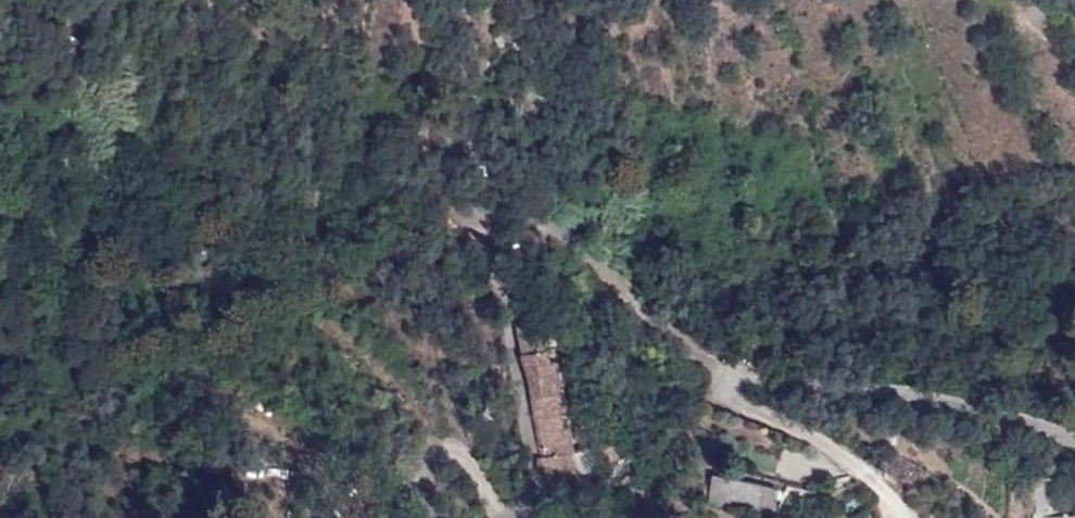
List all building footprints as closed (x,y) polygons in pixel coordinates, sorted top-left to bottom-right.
[(523,354),(548,348),(543,321),(517,326),(523,354)] [(552,363),(548,348),(523,354),(540,457),(537,466),(539,472),(547,478),(555,480),(562,477),(564,472),(560,459),(573,455),(559,362),(552,363)] [(735,507),(741,480),(718,475),(712,503),(735,507)] [(763,484),(741,480),(735,507),(758,511),(763,484)]
